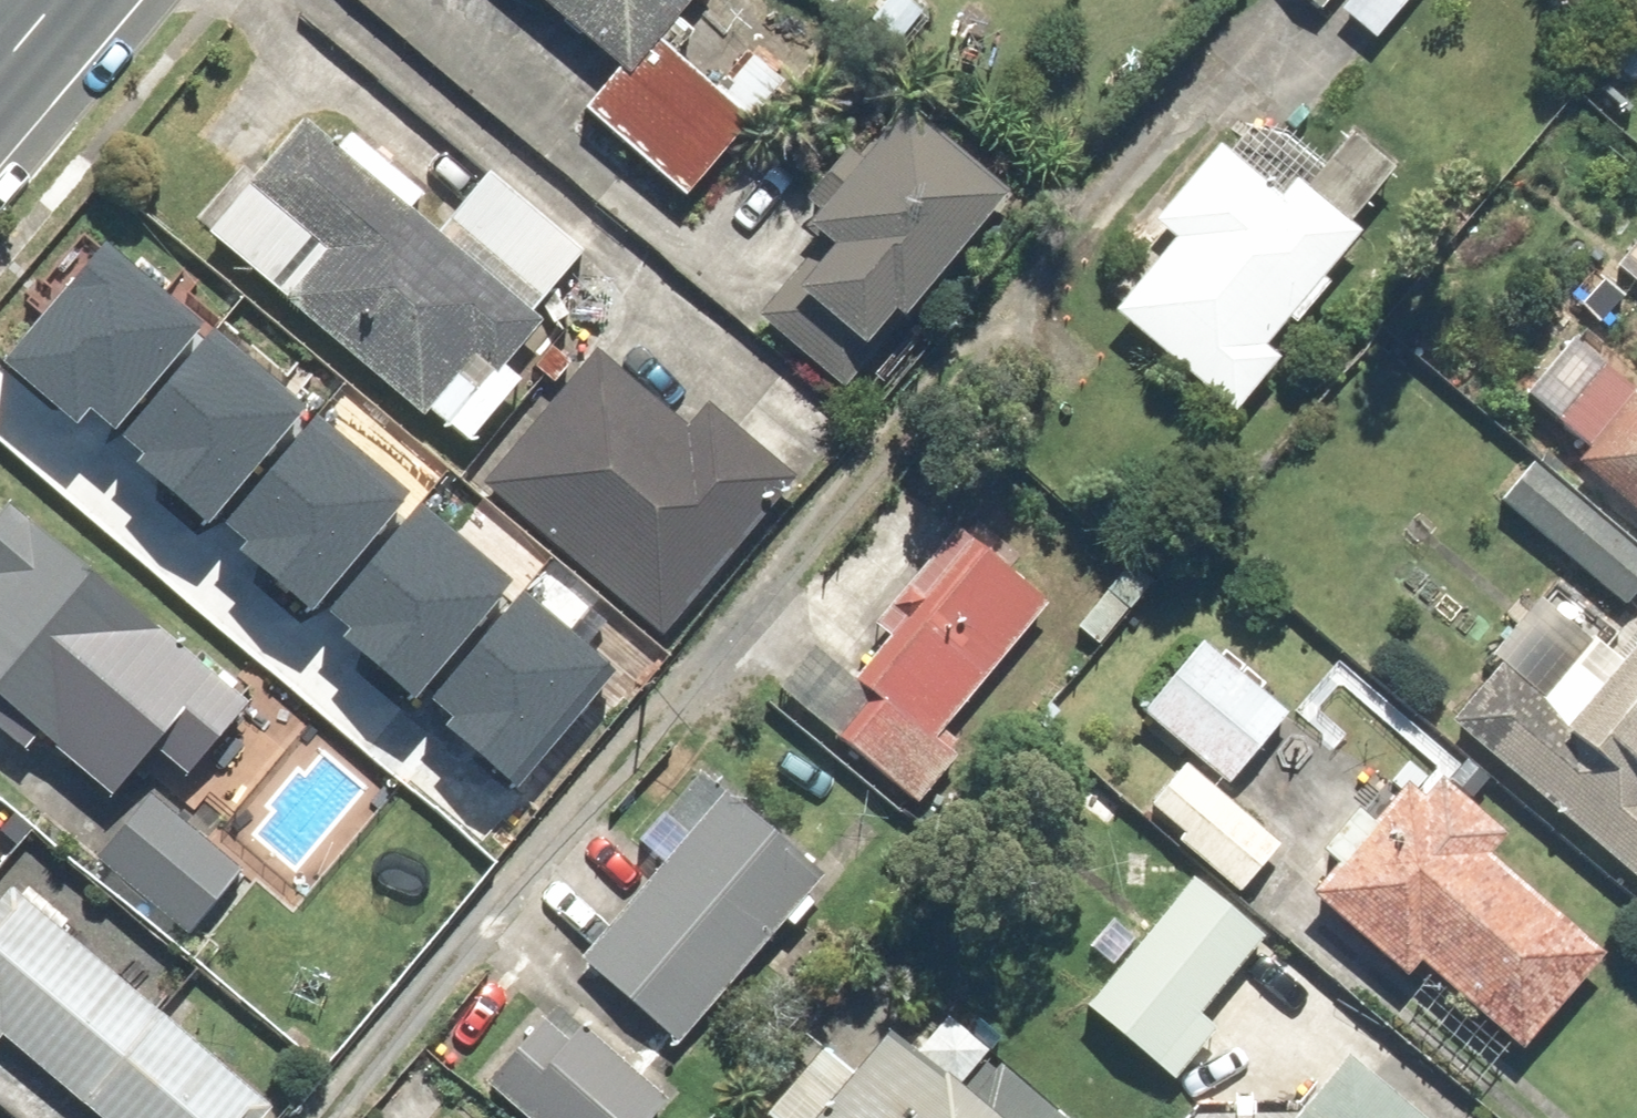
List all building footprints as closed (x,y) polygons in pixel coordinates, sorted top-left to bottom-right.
[(736,81),(668,24),(688,0),(551,0),(627,63),(591,106),(695,191),(789,77),(760,52),(736,81)] [(1351,9),(1386,36),(1415,0),(1358,0),(1351,9)] [(923,294),(930,300),(1023,191),(920,103),(827,212),(852,234),(816,277),(886,337),(923,294)] [(513,363),(552,315),(540,305),(588,245),(496,171),(450,228),(420,204),(432,188),(365,134),(352,149),(317,121),(224,236),(479,442),(531,378),(513,363)] [(1379,224),(1268,125),(1247,148),(1238,139),(1168,216),(1189,235),(1129,301),(1242,403),(1294,346),(1280,333),(1379,224)] [(1627,259),(1636,268),(1636,247),(1627,259)] [(109,250),(12,361),(76,416),(86,404),(114,429),(201,330),(109,250)] [(1586,327),(1528,389),(1636,490),(1636,375),(1586,327)] [(144,468),(207,523),(304,412),(211,332),(125,432),(154,457),(144,468)] [(756,518),(799,464),(715,396),(698,418),(606,343),(495,480),(679,629),(764,524),(756,518)] [(243,550),(307,605),(403,494),(311,414),(224,514),(253,538),(243,550)] [(1537,453),(1507,487),(1633,601),(1636,596),(1636,543),(1537,453)] [(118,782),(158,736),(193,766),(258,689),(25,492),(0,521),(0,683),(118,782)] [(349,645),(412,700),(509,589),(417,510),(330,609),(359,634),(349,645)] [(1060,606),(964,520),(876,617),(897,636),(863,673),(889,696),(848,742),(916,803),(962,751),(945,734),(1060,606)] [(1157,584),(1136,564),(1082,623),(1103,642),(1157,584)] [(1605,638),(1552,591),(1500,649),(1518,665),(1471,718),(1636,866),(1636,642),(1617,625),(1605,638)] [(448,736),(512,791),(608,680),(516,600),(430,700),(458,724),(448,736)] [(1214,636),(1149,706),(1232,783),(1297,713),(1214,636)] [(1194,761),(1159,802),(1196,833),(1190,841),(1249,891),(1290,842),(1194,761)] [(1335,846),(1352,862),(1331,884),(1419,967),(1432,953),(1532,1048),(1619,955),(1500,843),(1514,827),(1445,763),(1392,820),(1374,803),(1335,846)] [(701,831),(595,954),(691,1036),(833,871),(715,769),(679,811),(701,831)] [(244,865),(159,793),(101,861),(186,934),(244,865)] [(1208,1005),(1276,929),(1211,870),(1152,936),(1126,913),(1098,944),(1124,967),(1096,999),(1181,1076),(1228,1023),(1208,1005)] [(20,1035),(116,1117),(286,1117),(289,1114),(18,881),(0,902),(0,1047),(6,1052),(20,1035)] [(550,1005),(488,1072),(538,1117),(662,1117),(681,1098),(596,1019),(581,1034),(550,1005)] [(964,1023),(937,1053),(902,1022),(859,1071),(829,1045),(774,1108),(786,1117),(1074,1117),(964,1023)] [(1198,1117),(1448,1117),(1369,1049),(1314,1113),(1250,1058),(1198,1117)]
